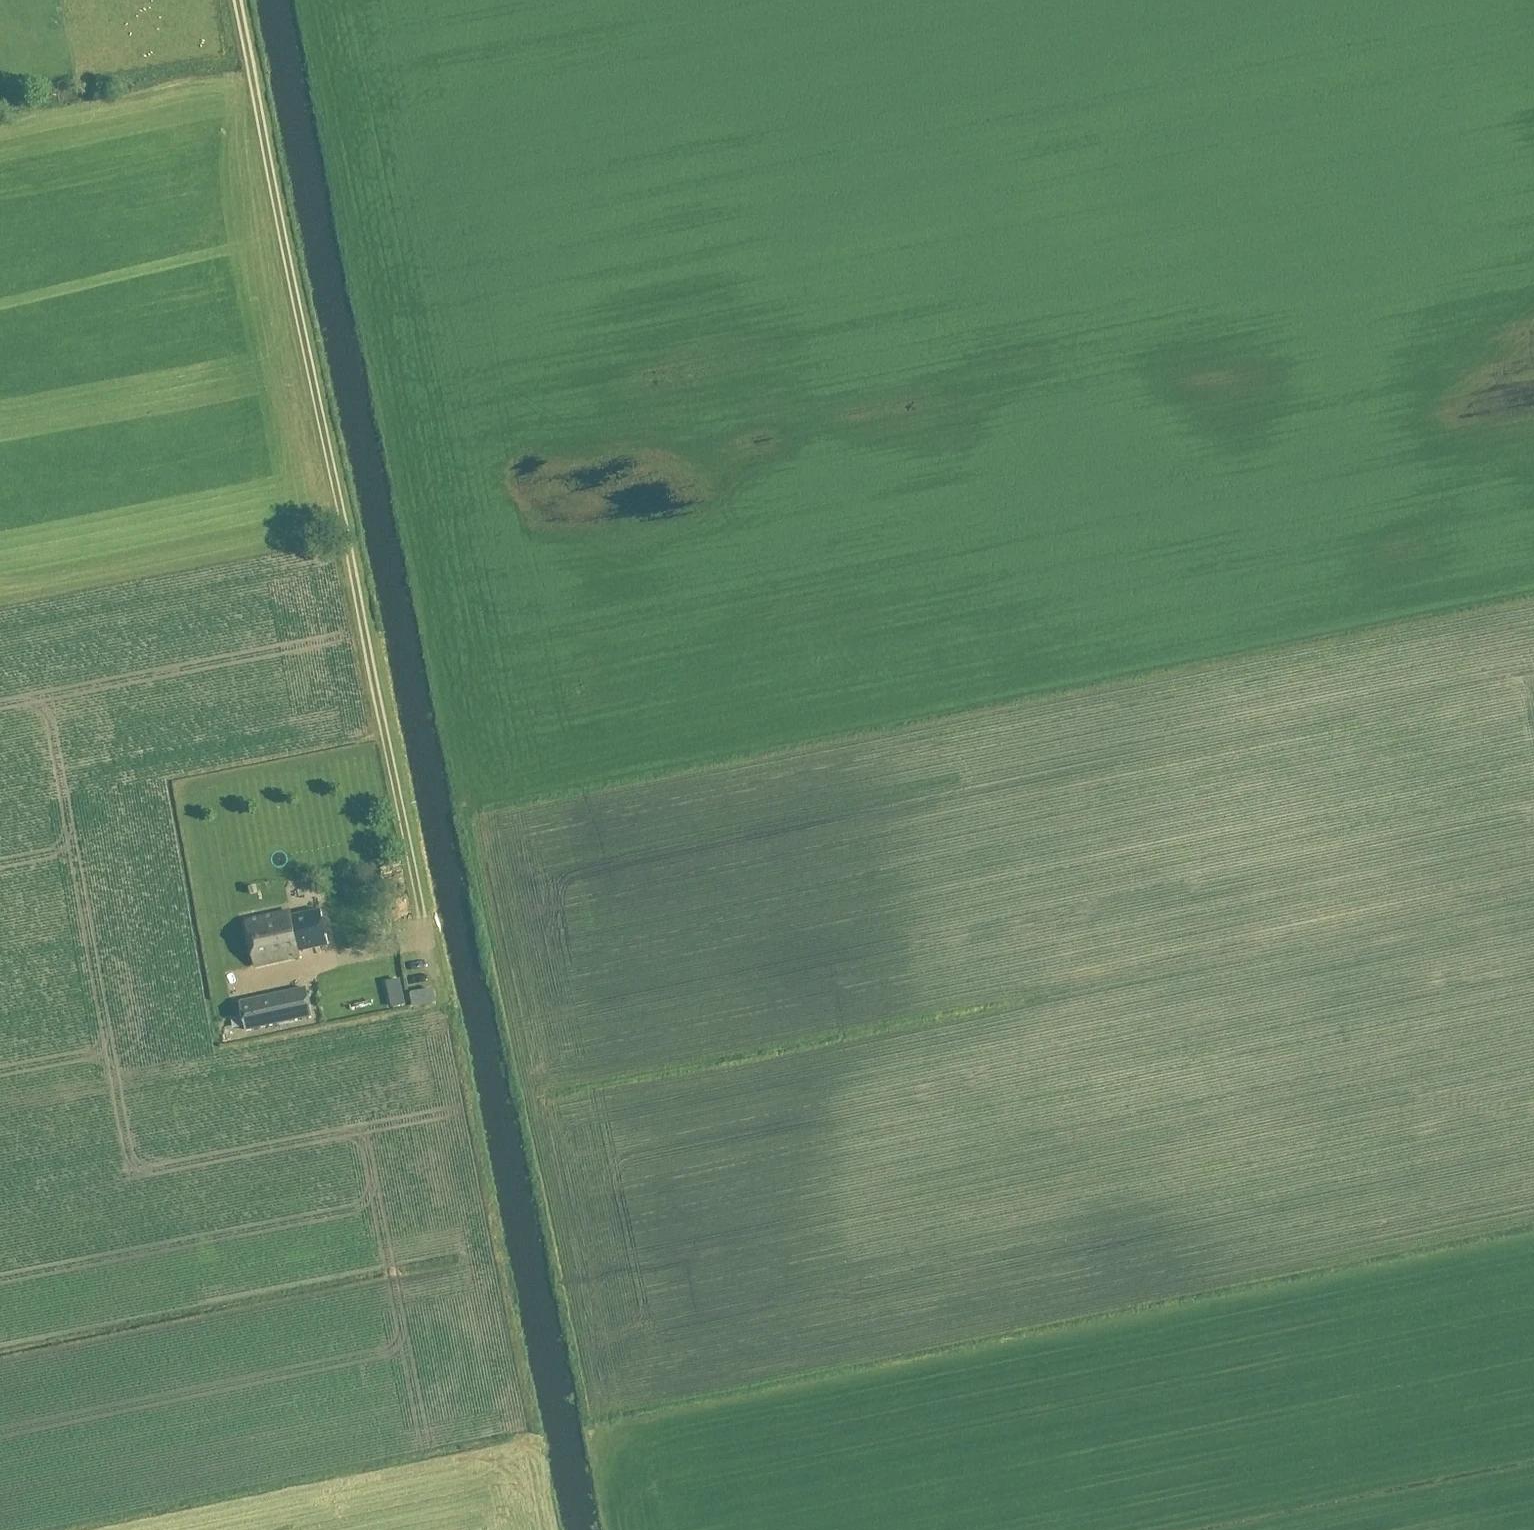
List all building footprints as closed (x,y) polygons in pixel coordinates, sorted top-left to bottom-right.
[(287,911),(244,921),(254,966),(298,956),(297,951),(327,944),(319,909),(288,916),(287,911)] [(417,987),(416,1007),(437,1007),(438,987),(417,987)] [(311,1016),(304,989),(250,1001),(239,1004),(245,1031),(256,1029),(311,1016)]
